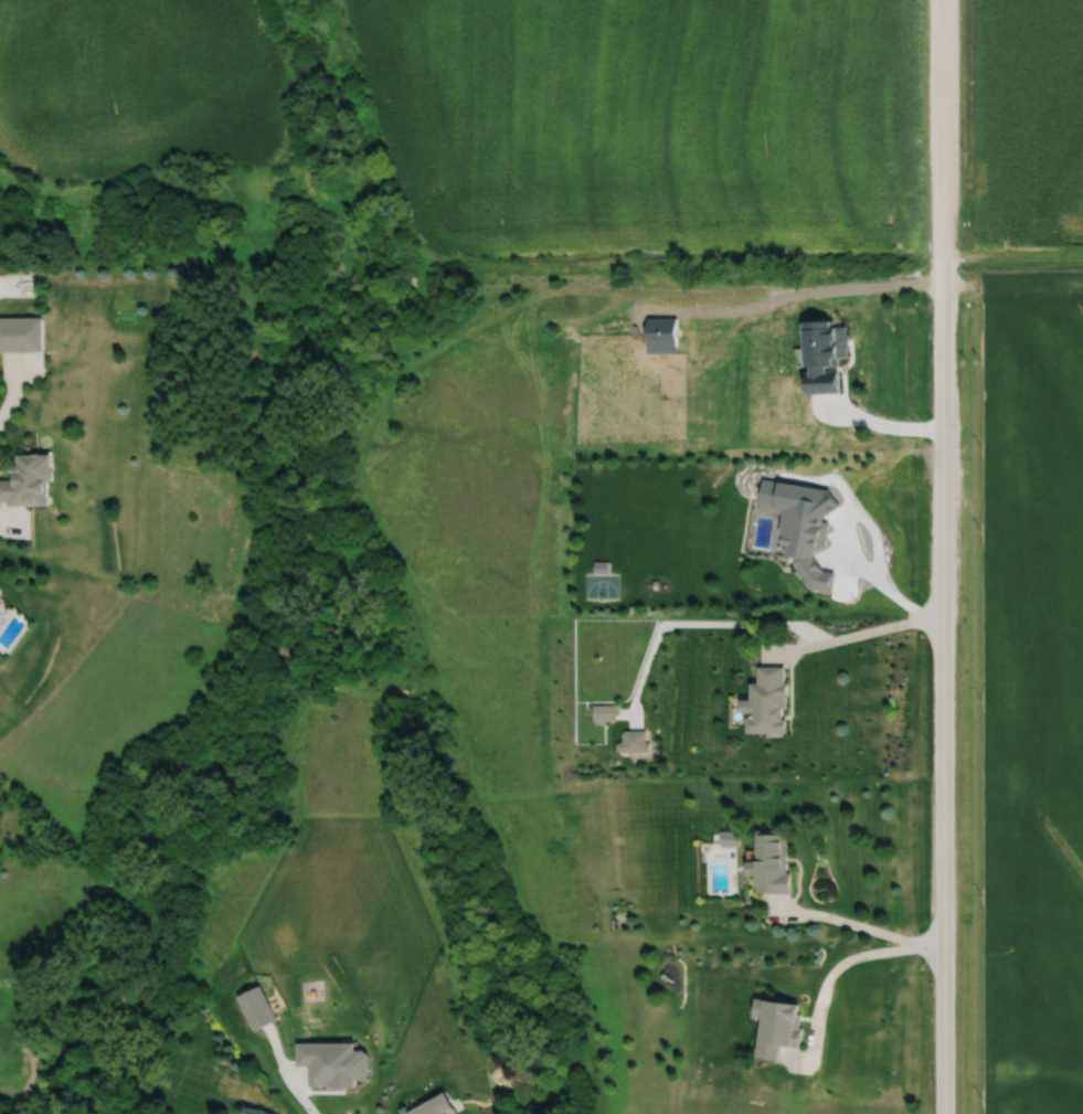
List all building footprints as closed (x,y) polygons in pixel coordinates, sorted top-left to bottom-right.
[(45,353),(45,319),(0,319),(0,353),(45,353)] [(21,466),(15,466),(15,481),(0,481),(0,507),(53,506),(53,456),(21,456),(21,466)] [(801,589),(833,592),(835,572),(815,569),(817,548),(827,549),(830,517),(793,514),(791,536),(785,536),(783,556),(804,558),(801,589)] [(751,684),(751,733),(787,734),(788,667),(760,667),(760,684),(751,684)] [(757,862),(748,863),(748,876),(759,876),(759,894),(788,894),(788,830),(757,830),(757,862)] [(762,1056),(784,1059),(786,1045),(798,1047),(803,1003),(758,998),(756,1019),(767,1020),(762,1056)] [(414,1113),(460,1113),(450,1093),(412,1109),(414,1113)]
